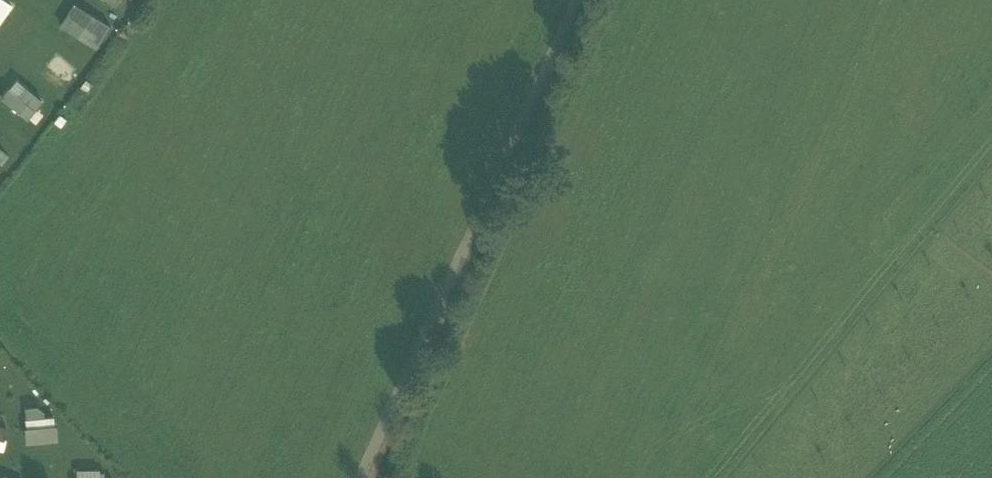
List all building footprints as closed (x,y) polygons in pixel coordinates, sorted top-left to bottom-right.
[(4,0),(0,0),(0,25),(14,7),(4,0)] [(110,26),(74,5),(61,27),(97,48),(110,26)] [(60,51),(40,73),(59,90),(79,68),(60,51)] [(2,95),(29,119),(46,99),(19,76),(2,95)] [(9,136),(2,143),(14,158),(22,151),(9,136)] [(3,163),(10,153),(0,145),(0,161),(3,163)] [(28,417),(29,442),(59,441),(58,416),(28,417)] [(6,449),(12,426),(0,424),(0,448),(6,449)] [(104,468),(76,469),(77,477),(104,477),(104,468)]
